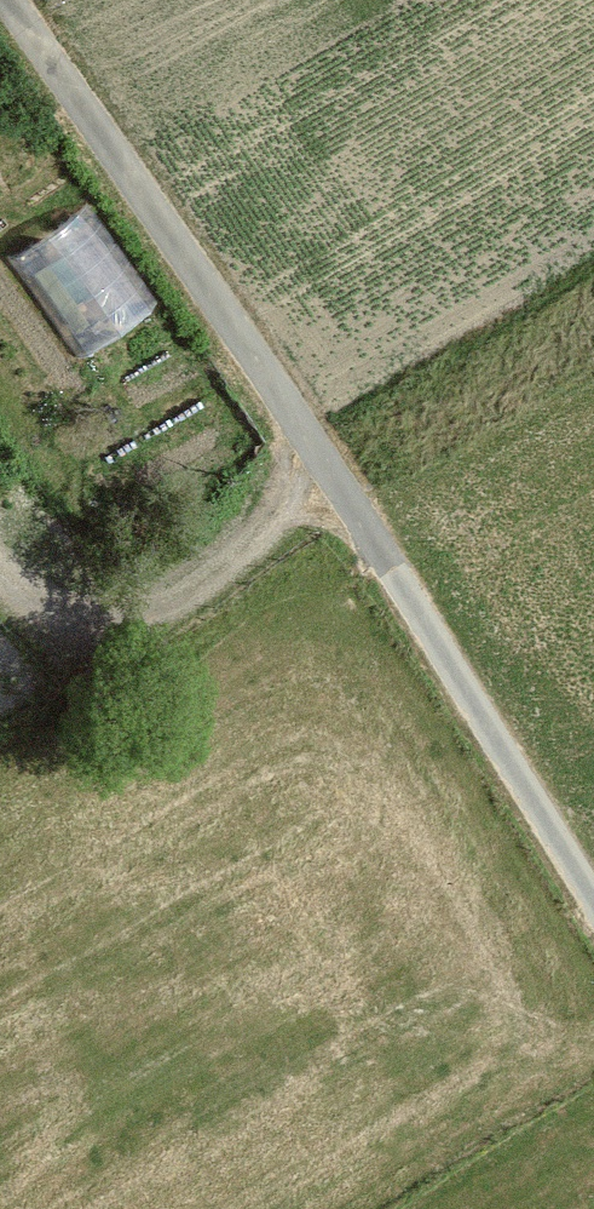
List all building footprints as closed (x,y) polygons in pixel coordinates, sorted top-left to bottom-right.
[(26,235),(81,345),(160,306),(105,195),(26,235)]
